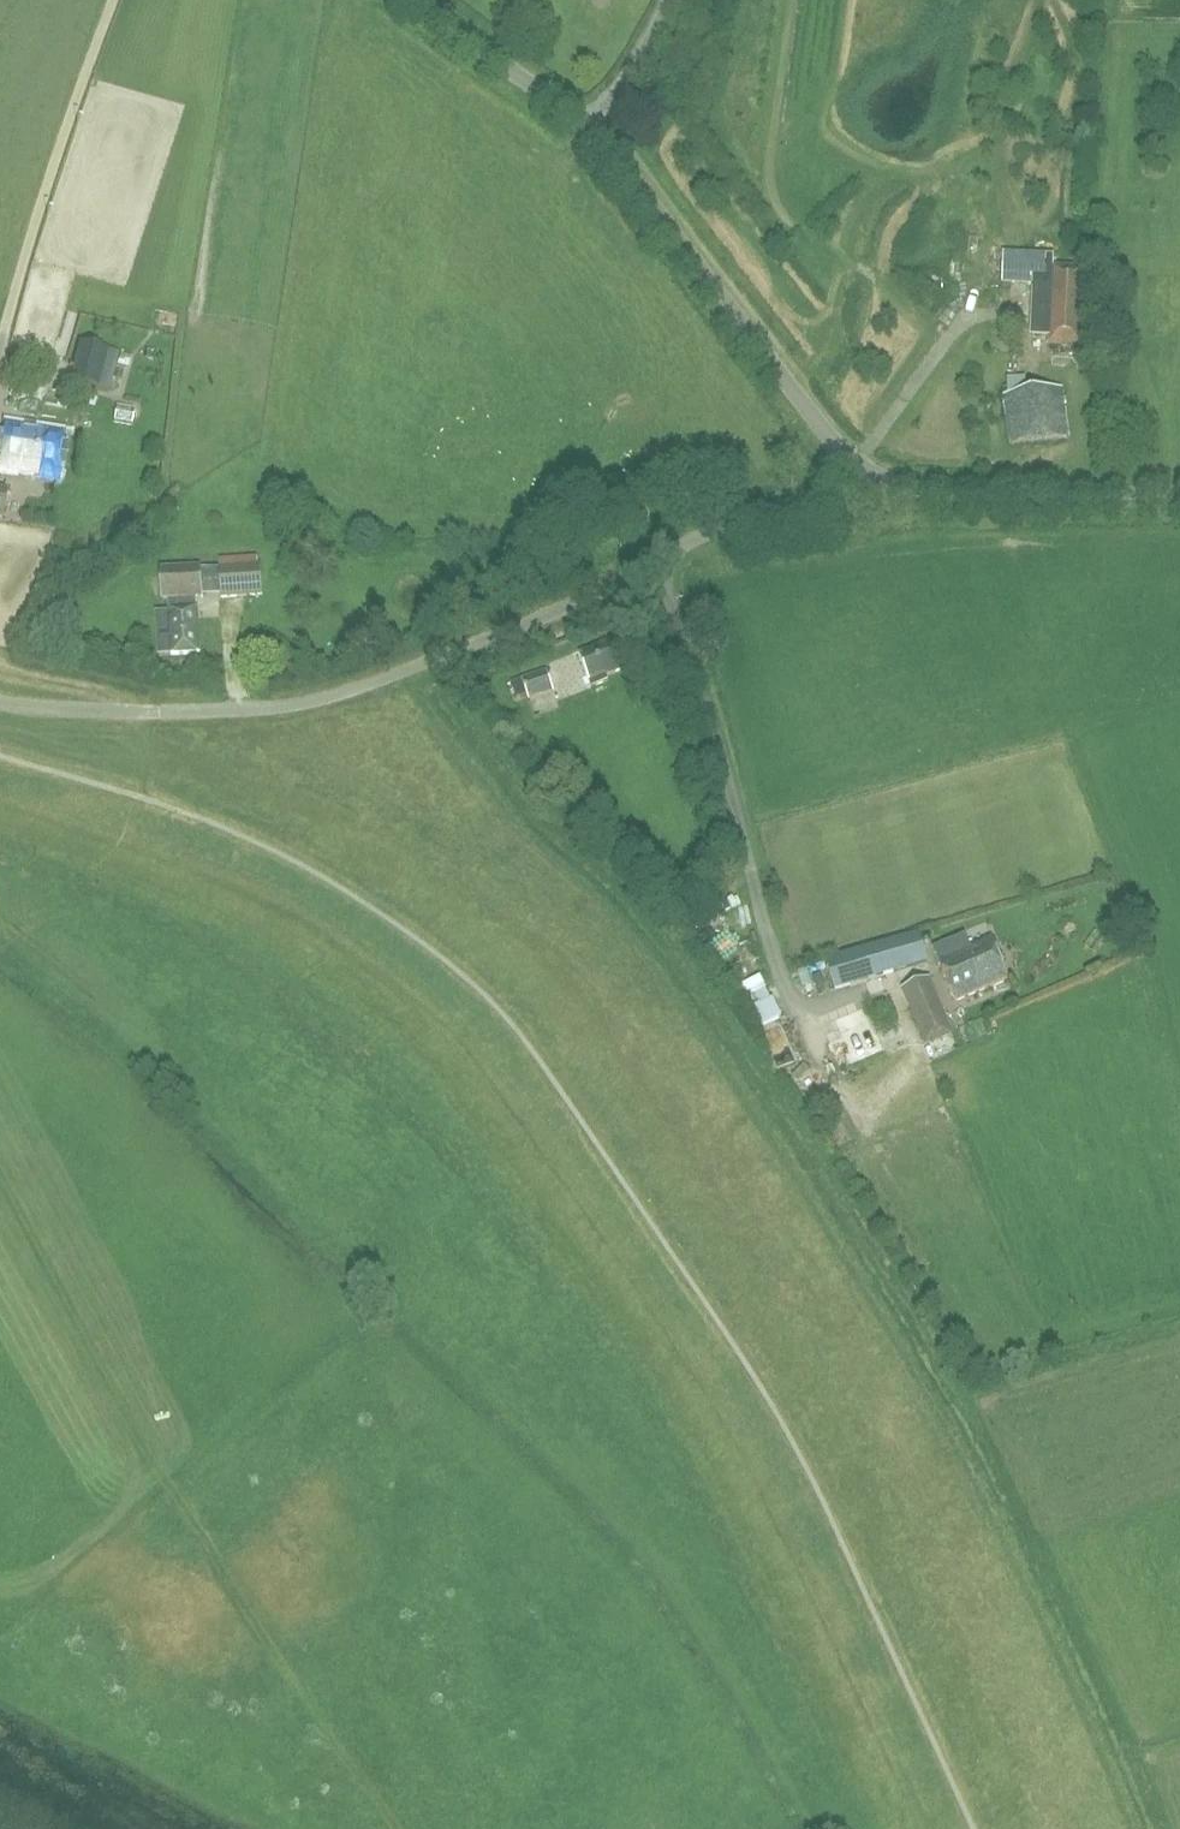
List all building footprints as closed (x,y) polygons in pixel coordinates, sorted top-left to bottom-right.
[(1055,270),(1052,342),(1079,344),(1082,271),(1055,270)] [(919,285),(934,296),(940,287),(925,277),(919,285)] [(79,341),(69,380),(109,392),(120,352),(79,341)] [(114,375),(120,377),(122,368),(116,367),(114,375)] [(1060,387),(1005,393),(1011,445),(1067,437),(1060,387)] [(6,423),(0,456),(0,468),(55,478),(63,433),(6,423)] [(676,489),(680,500),(696,496),(693,484),(676,489)] [(260,563),(219,565),(219,570),(210,571),(211,595),(221,594),(221,598),(262,595),(260,563)] [(168,600),(171,654),(200,652),(197,599),(203,598),(201,566),(160,567),(162,600),(168,600)] [(603,674),(625,666),(619,650),(597,658),(603,674)] [(529,700),(554,692),(545,670),(521,679),(511,683),(516,699),(527,695),(529,700)] [(745,926),(723,931),(729,954),(751,949),(745,926)] [(903,935),(854,951),(864,981),(913,965),(903,935)] [(956,1002),(1009,977),(990,936),(970,945),(965,936),(931,950),(956,1002)] [(840,955),(826,959),(835,990),(849,985),(840,955)] [(930,978),(901,991),(917,1027),(946,1015),(930,978)]
